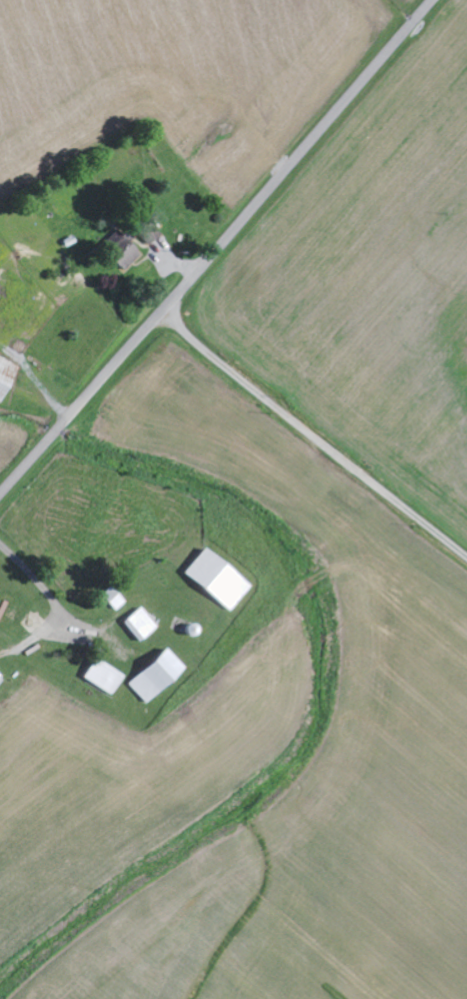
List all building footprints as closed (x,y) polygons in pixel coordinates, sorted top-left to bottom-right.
[(140,256),(123,238),(106,254),(122,272),(140,256)] [(17,366),(0,357),(0,399),(17,366)] [(182,574),(228,612),(249,587),(203,549),(182,574)] [(124,603),(110,588),(101,597),(114,612),(124,603)] [(155,628),(140,608),(121,623),(137,643),(155,628)] [(144,704),(181,669),(163,649),(126,684),(144,704)] [(81,679),(109,695),(120,676),(92,660),(81,679)]
